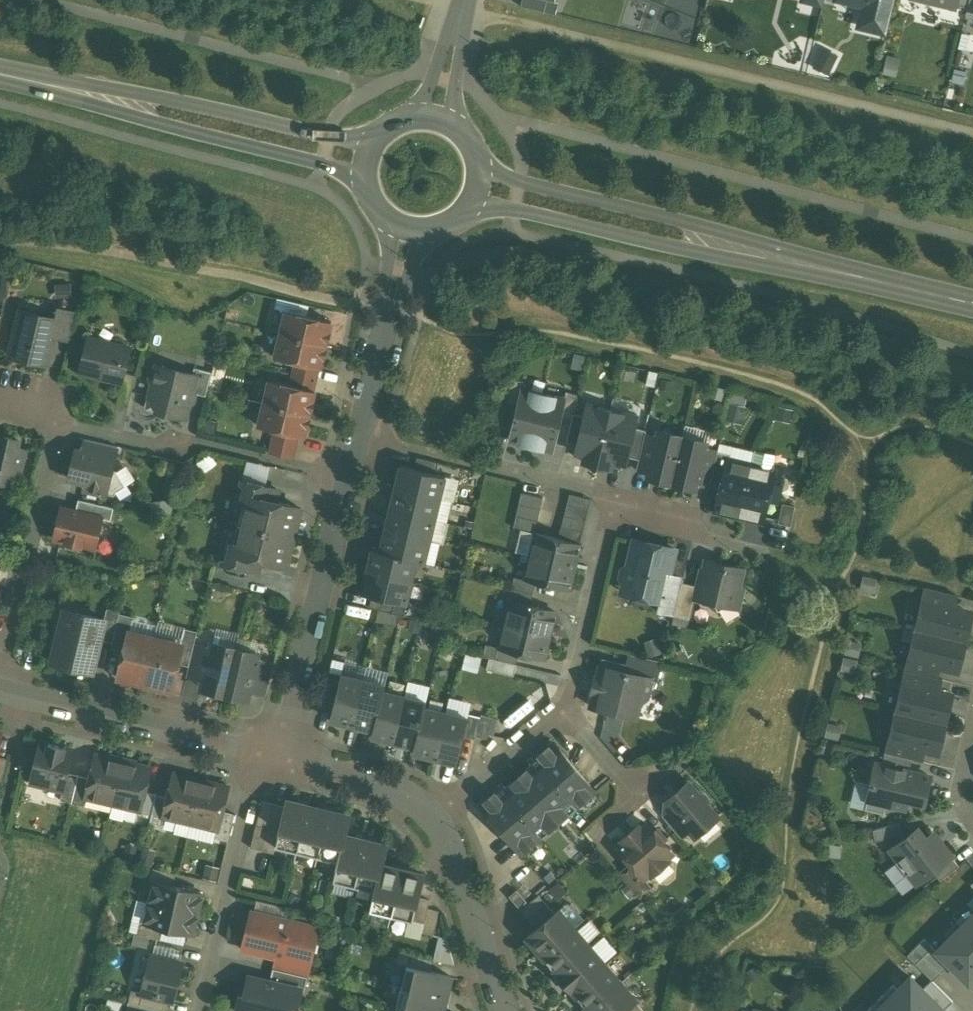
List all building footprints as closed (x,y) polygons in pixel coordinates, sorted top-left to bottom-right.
[(543,0),(522,0),(520,6),(555,14),(557,4),(543,0)] [(875,12),(878,0),(838,0),(838,3),(875,12)] [(875,12),(870,30),(887,34),(895,0),(878,0),(875,12)] [(924,2),(955,10),(956,6),(957,0),(925,0),(924,2)] [(956,6),(967,8),(969,0),(957,0),(956,6)] [(829,75),(834,62),(820,57),(815,69),(829,75)] [(75,312),(53,307),(50,318),(56,319),(52,337),(54,337),(68,341),(75,312)] [(50,318),(20,310),(10,356),(48,365),(54,337),(52,337),(56,319),(50,318)] [(331,322),(286,311),(281,334),(326,345),(327,341),(329,341),(331,332),(329,332),(331,322)] [(326,345),(281,334),(275,357),(296,362),(319,367),(321,367),(323,357),(325,358),(327,349),(325,348),(326,345)] [(130,348),(89,338),(81,373),(122,383),(124,373),(130,348)] [(319,367),(296,362),(293,373),(316,379),(319,367)] [(193,375),(159,367),(153,371),(151,379),(154,384),(151,398),(146,400),(145,406),(148,411),(154,413),(159,410),(185,416),(191,393),(195,376),(193,375)] [(212,372),(194,368),(193,375),(195,376),(191,393),(206,396),(212,372)] [(136,376),(124,373),(122,383),(117,404),(128,407),(136,376)] [(316,379),(293,373),(290,385),(313,390),(316,379)] [(524,382),(512,379),(507,403),(518,405),(522,389),(524,382)] [(290,385),(270,380),(264,403),(310,414),(310,410),(312,411),(315,401),(313,401),(315,391),(313,390),(290,385)] [(543,394),(522,389),(518,405),(510,440),(519,443),(518,445),(525,448),(530,450),(543,394)] [(577,395),(566,392),(564,399),(560,415),(572,418),(577,395)] [(564,399),(543,394),(530,450),(538,451),(543,450),(544,448),(552,450),(560,415),(564,399)] [(310,414),(264,403),(259,426),(275,430),(298,435),(304,437),(306,427),(308,427),(311,418),(309,417),(310,414)] [(637,416),(588,404),(585,416),(578,445),(576,452),(584,454),(582,461),(612,469),(614,462),(625,464),(627,456),(634,427),(637,416)] [(585,416),(573,413),(567,442),(578,445),(585,416)] [(646,430),(634,427),(627,456),(639,459),(645,433),(646,430)] [(298,435),(275,430),(272,441),(295,447),(298,435)] [(683,436),(658,431),(657,436),(648,472),(647,477),(671,483),(683,436)] [(657,436),(645,433),(639,459),(637,469),(648,472),(657,436)] [(0,436),(0,485),(11,488),(12,484),(14,475),(20,476),(26,450),(17,448),(19,440),(0,436)] [(707,442),(683,436),(671,483),(696,489),(697,484),(706,448),(707,442)] [(118,447),(85,440),(82,451),(82,452),(115,459),(118,447)] [(295,447),(272,441),(270,453),(293,458),(295,447)] [(717,450),(706,448),(697,484),(709,486),(717,451),(717,450)] [(115,459),(82,452),(82,451),(78,450),(76,458),(77,458),(75,465),(73,464),(69,478),(86,482),(84,489),(107,494),(112,471),(115,459)] [(731,454),(717,451),(709,486),(721,489),(728,460),(730,460),(731,454)] [(439,462),(417,457),(414,469),(436,474),(439,462)] [(730,460),(728,460),(721,489),(716,510),(739,516),(751,465),(730,460)] [(787,468),(774,464),(772,470),(774,471),(767,500),(779,503),(787,468)] [(414,469),(400,465),(395,487),(440,498),(446,476),(436,474),(414,469)] [(772,470),(751,465),(739,516),(762,521),(767,500),(774,471),(772,470)] [(125,487),(116,472),(112,471),(107,494),(115,496),(115,492),(125,487)] [(279,490),(248,483),(238,523),(293,536),(300,508),(276,502),(279,490)] [(440,498),(395,487),(390,509),(435,520),(440,498)] [(543,498),(521,492),(519,504),(540,509),(541,509),(543,498)] [(519,504),(516,516),(538,521),(540,509),(519,504)] [(588,510),(567,504),(564,516),(586,521),(588,510)] [(101,517),(62,508),(55,539),(94,548),(101,517)] [(435,520),(390,509),(385,530),(430,541),(435,520)] [(538,521),(516,516),(513,527),(535,533),(538,521)] [(586,521),(564,516),(562,527),(583,532),(586,521)] [(293,536),(238,523),(228,564),(259,572),(262,560),(285,566),(293,536)] [(562,527),(561,527),(558,538),(580,543),(583,532),(562,527)] [(430,541),(385,530),(379,551),(379,552),(417,561),(425,563),(430,541)] [(558,538),(536,533),(531,556),(574,567),(580,543),(558,538)] [(675,549),(634,540),(628,567),(623,570),(621,578),(624,583),(623,586),(638,590),(643,597),(660,601),(661,601),(667,576),(669,576),(675,549)] [(417,561),(379,552),(379,551),(372,549),(366,571),(412,582),(417,561)] [(574,567),(531,556),(525,580),(536,582),(569,590),(574,567)] [(742,570),(707,561),(701,583),(698,583),(697,586),(695,597),(713,602),(718,610),(727,606),(736,600),(742,594),(738,588),(739,587),(738,586),(742,570)] [(412,582),(366,571),(361,593),(372,596),(407,604),(412,582)] [(667,576),(661,601),(660,601),(657,611),(674,615),(682,582),(682,583),(683,579),(669,576),(667,576)] [(525,580),(514,577),(511,589),(533,594),(536,582),(525,580)] [(682,583),(682,582),(674,615),(689,619),(695,597),(697,586),(682,583)] [(533,594),(511,589),(508,600),(512,601),(530,605),(533,594)] [(958,597),(924,589),(920,602),(923,603),(924,601),(955,608),(958,597)] [(736,600),(727,606),(739,608),(742,594),(736,600)] [(407,604),(372,596),(369,607),(388,612),(404,616),(407,604)] [(530,605),(512,601),(506,625),(550,635),(556,612),(530,605)] [(955,608),(924,601),(923,603),(917,630),(964,642),(968,626),(964,625),(967,611),(955,608)] [(369,607),(366,607),(364,618),(385,624),(388,612),(369,607)] [(104,619),(65,609),(59,632),(55,632),(53,643),(56,643),(52,661),(93,671),(100,640),(106,619),(104,619)] [(120,611),(107,609),(104,619),(106,619),(100,640),(112,643),(119,613),(120,611)] [(133,617),(119,613),(112,643),(111,647),(124,650),(129,631),(130,631),(133,617)] [(550,635),(506,625),(501,648),(519,652),(544,658),(550,635)] [(197,631),(185,628),(181,643),(182,644),(177,663),(189,666),(194,643),(197,631)] [(964,642),(917,630),(910,658),(910,659),(941,667),(954,670),(957,656),(961,657),(964,642)] [(130,631),(129,631),(124,650),(118,678),(144,684),(155,637),(130,631)] [(644,638),(646,653),(659,652),(657,636),(644,638)] [(181,643),(155,637),(144,684),(171,690),(177,663),(182,644),(181,643)] [(211,647),(194,643),(189,666),(188,670),(204,674),(205,674),(211,647)] [(259,654),(212,643),(211,647),(205,674),(204,674),(201,687),(209,689),(208,691),(240,699),(240,697),(248,698),(251,685),(257,658),(258,658),(259,654)] [(501,648),(486,644),(483,656),(516,664),(519,652),(501,648)] [(460,665),(475,668),(477,657),(463,654),(460,665)] [(662,662),(629,654),(626,665),(624,671),(652,678),(651,680),(657,681),(662,662)] [(941,667),(910,659),(910,658),(907,657),(904,670),(938,678),(939,678),(941,667)] [(258,658),(257,658),(251,685),(268,688),(274,662),(258,658)] [(652,678),(624,671),(626,665),(602,660),(597,678),(595,678),(592,693),(594,694),(591,706),(607,710),(607,713),(622,717),(622,714),(636,717),(640,702),(647,697),(651,680),(652,678)] [(342,672),(330,670),(325,691),(336,694),(341,674),(342,672)] [(938,678),(904,670),(901,684),(904,685),(904,683),(939,691),(942,679),(939,678),(938,678)] [(363,680),(341,674),(336,694),(330,720),(352,725),(363,680)] [(385,685),(363,680),(352,725),(373,731),(383,691),(384,691),(385,685)] [(939,691),(904,683),(904,685),(897,712),(945,724),(949,708),(945,707),(948,694),(939,691)] [(384,691),(383,691),(373,731),(371,736),(393,742),(404,696),(384,691)] [(426,702),(404,696),(393,742),(414,747),(425,707),(426,702)] [(446,712),(425,707),(414,747),(413,753),(435,758),(446,712)] [(468,718),(446,712),(435,758),(457,763),(463,737),(468,718)] [(945,724),(897,712),(891,740),(890,742),(925,750),(934,752),(937,739),(941,740),(945,724)] [(468,718),(463,737),(475,739),(476,736),(480,718),(469,715),(468,718)] [(493,717),(481,715),(480,718),(476,736),(487,739),(493,717)] [(925,750),(890,742),(891,740),(888,739),(885,753),(911,759),(923,762),(925,750)] [(72,749),(41,742),(31,783),(63,790),(67,773),(72,749)] [(595,791),(554,743),(531,762),(534,765),(520,777),(555,818),(537,833),(541,837),(595,791)] [(911,759),(885,753),(882,766),(908,772),(911,759)] [(123,761),(96,755),(90,779),(86,797),(113,804),(123,761)] [(150,768),(123,761),(113,804),(140,811),(145,792),(150,768)] [(882,766),(875,764),(865,810),(885,814),(888,804),(905,808),(907,799),(924,803),(930,777),(908,772),(882,766)] [(79,776),(67,773),(63,790),(60,800),(72,803),(79,776)] [(201,780),(174,773),(168,798),(164,816),(191,823),(201,780)] [(90,779),(79,776),(72,803),(84,806),(85,797),(86,797),(90,779)] [(520,777),(506,789),(504,785),(481,805),(522,854),(541,837),(537,833),(555,818),(520,777)] [(228,787),(201,780),(191,823),(217,829),(218,829),(223,810),(228,787)] [(703,794),(697,794),(688,783),(666,802),(671,808),(672,808),(691,830),(691,831),(695,836),(717,817),(706,805),(707,799),(703,794)] [(156,795),(145,792),(140,811),(139,815),(151,818),(156,795)] [(168,798),(156,795),(151,818),(150,822),(162,825),(164,816),(168,798)] [(280,830),(276,846),(297,851),(308,805),(287,800),(285,807),(280,830)] [(274,804),(262,801),(256,825),(268,827),(274,804)] [(285,807),(274,804),(268,827),(280,830),(285,807)] [(329,811),(308,805),(297,851),(318,856),(329,811)] [(691,830),(672,808),(671,808),(662,816),(682,839),(691,831),(691,830)] [(234,814),(223,810),(218,829),(217,829),(215,838),(228,841),(234,814)] [(350,816),(329,811),(318,856),(338,862),(345,835),(350,816)] [(654,832),(647,824),(618,848),(630,863),(644,878),(650,873),(652,875),(668,861),(666,859),(672,854),(663,843),(667,840),(657,829),(654,832)] [(876,842),(902,835),(899,824),(873,831),(876,842)] [(268,827),(256,825),(251,848),(262,851),(268,827)] [(280,830),(268,827),(262,851),(274,853),(276,846),(280,830)] [(932,871),(951,857),(933,834),(926,839),(919,829),(888,852),(914,886),(932,871)] [(345,835),(338,862),(333,881),(355,886),(366,840),(345,835)] [(387,845),(366,840),(355,886),(375,891),(382,865),(387,845)] [(133,847),(133,859),(149,859),(149,847),(133,847)] [(958,867),(951,857),(932,871),(940,881),(958,867)] [(644,878),(630,863),(618,873),(640,898),(652,888),(644,878)] [(382,865),(375,891),(370,910),(391,915),(402,870),(382,865)] [(176,874),(153,868),(150,880),(156,881),(173,885),(176,874)] [(424,875),(402,870),(391,915),(413,921),(418,897),(424,875)] [(173,885),(156,881),(151,903),(197,914),(202,892),(173,885)] [(517,890),(509,896),(519,908),(527,901),(517,890)] [(538,895),(521,910),(528,919),(546,904),(538,895)] [(430,900),(418,897),(413,921),(424,923),(428,909),(430,900)] [(197,914),(151,903),(146,924),(163,928),(192,935),(197,914)] [(546,904),(528,919),(536,928),(554,913),(546,904)] [(439,912),(428,909),(424,923),(422,932),(434,935),(439,912)] [(536,928),(526,937),(541,956),(575,927),(559,909),(554,913),(536,928)] [(314,926),(252,911),(243,949),(276,957),(305,964),(305,962),(314,926)] [(962,926),(972,937),(972,915),(962,926)] [(146,924),(140,923),(137,934),(160,940),(163,928),(146,924)] [(937,951),(950,964),(972,987),(972,937),(962,926),(937,951)] [(575,927),(541,956),(557,974),(591,945),(575,927)] [(454,964),(447,938),(445,938),(439,961),(454,964)] [(932,981),(950,964),(937,951),(925,939),(907,956),(932,981)] [(179,951),(156,945),(153,957),(176,962),(179,951)] [(591,945),(557,974),(573,992),(606,963),(591,945)] [(434,960),(399,952),(396,963),(407,966),(431,971),(434,960)] [(153,957),(150,956),(149,958),(145,973),(141,993),(166,999),(175,1001),(184,964),(153,957)] [(143,957),(140,972),(145,973),(149,958),(143,957)] [(305,964),(276,957),(273,969),(308,977),(311,964),(305,962),(305,964)] [(606,963),(573,992),(588,1010),(622,982),(606,963)] [(431,971),(407,966),(402,987),(446,998),(451,976),(431,971)] [(308,977),(273,969),(270,981),(301,988),(300,990),(305,991),(308,977)] [(249,976),(245,992),(241,991),(237,1010),(256,1010),(257,1010),(259,1010),(291,1010),(292,1006),(296,1007),(300,990),(301,988),(270,981),(249,976)] [(894,1010),(932,1010),(922,1002),(929,995),(923,990),(911,977),(898,989),(894,985),(881,998),(894,1010)] [(932,1010),(944,1010),(953,1002),(932,981),(923,990),(929,995),(922,1002),(932,1010)] [(588,1010),(589,1010),(624,1010),(635,1002),(637,1000),(622,982),(588,1010)] [(402,987),(396,1008),(407,1010),(443,1010),(446,998),(402,987)] [(141,993),(131,990),(128,1002),(163,1010),(166,999),(141,993)] [(868,1010),(869,1010),(894,1010),(881,998),(868,1010)] [(128,1002),(126,1010),(163,1010),(128,1002)] [(624,1010),(643,1010),(635,1002),(624,1010)]
